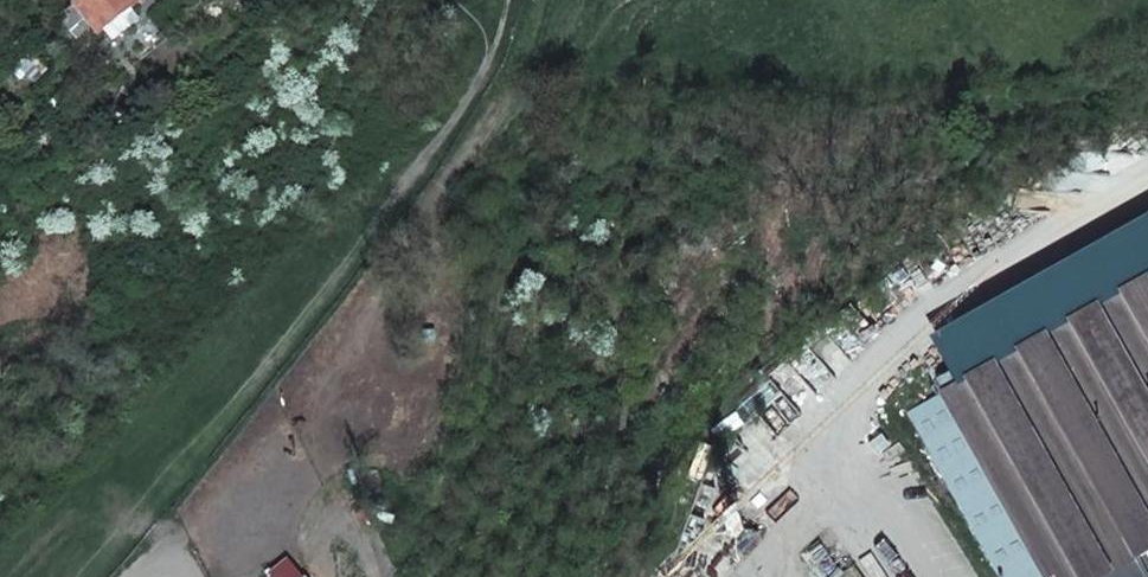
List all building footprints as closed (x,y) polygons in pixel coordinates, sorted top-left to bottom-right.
[(98,31),(137,1),(136,0),(81,0),(76,4),(98,31)] [(911,412),(1002,576),(1147,576),(1147,279),(911,412)]
